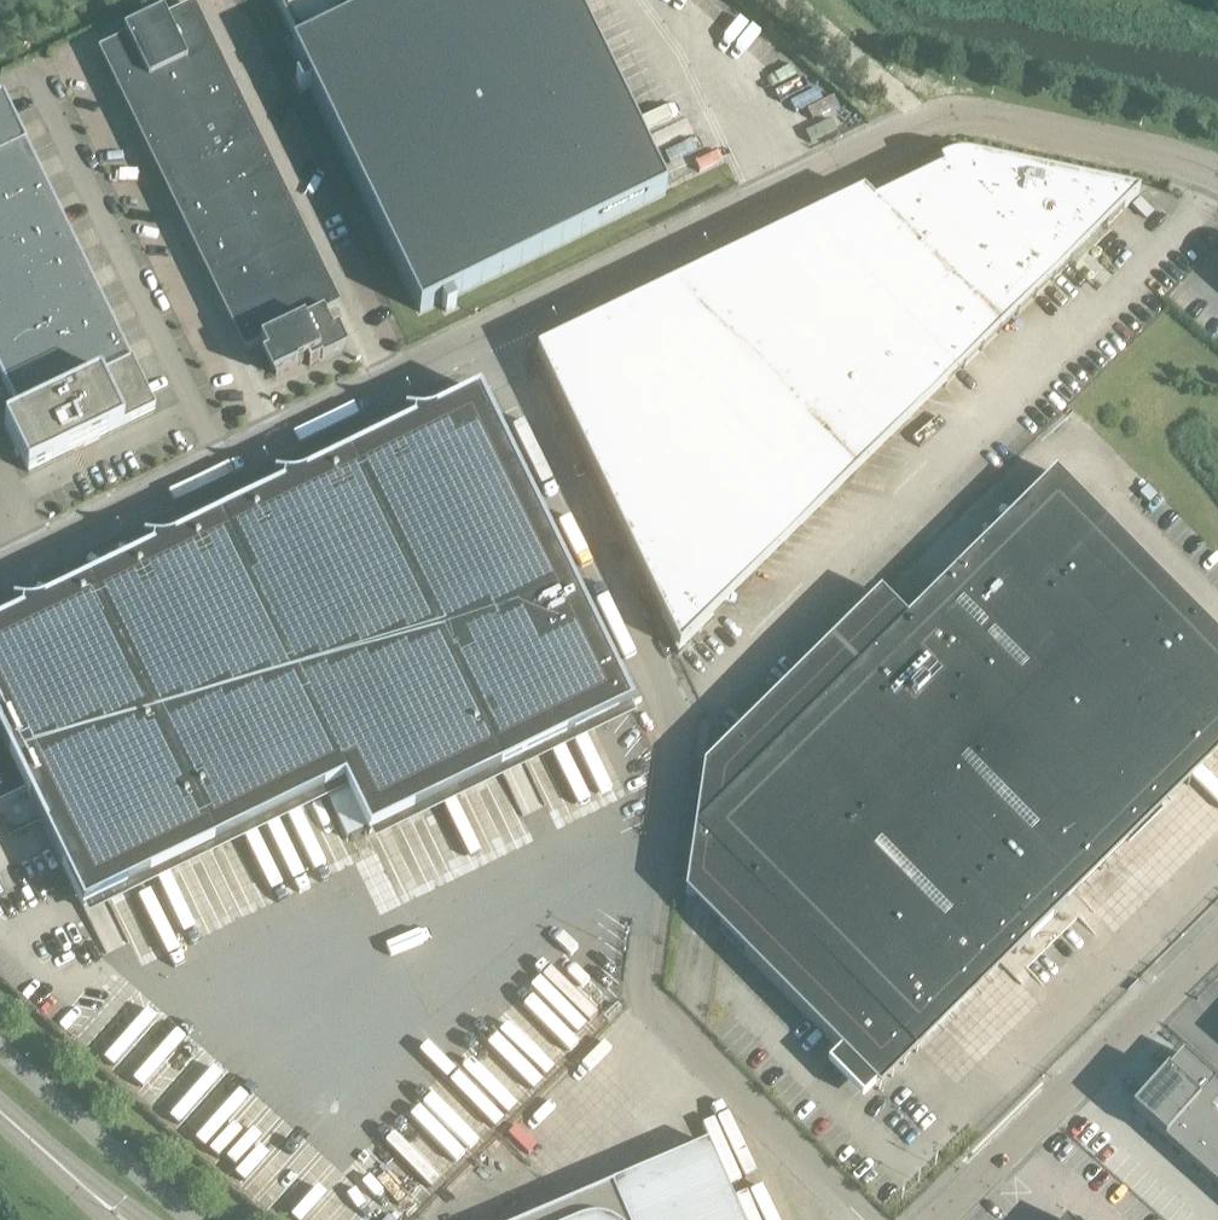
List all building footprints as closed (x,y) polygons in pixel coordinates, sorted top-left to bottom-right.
[(366,0),(276,0),(299,46),(292,49),(305,76),(295,81),(300,91),(310,87),(420,313),(441,303),(446,312),(456,307),(451,298),(666,194),(573,0),(393,0),(371,11),(366,0)] [(191,7),(146,29),(168,73),(212,52),(191,7)] [(102,50),(124,95),(168,73),(146,29),(102,50)] [(168,73),(183,104),(197,134),(242,113),(212,52),(168,73)] [(168,73),(124,95),(138,125),(183,104),(168,73)] [(0,99),(0,157),(25,145),(3,97),(0,99)] [(183,104),(138,125),(153,155),(197,134),(183,104)] [(242,113),(197,134),(212,164),(256,143),(242,113)] [(197,134),(153,155),(168,186),(212,164),(197,134)] [(256,143),(212,164),(227,195),(271,174),(256,143)] [(0,157),(0,202),(43,181),(25,145),(0,157)] [(1140,196),(968,160),(958,159),(948,161),(939,166),(942,173),(873,206),(862,196),(536,353),(663,616),(661,618),(678,656),(714,621),(711,619),(1140,196)] [(212,164),(168,186),(182,216),(227,195),(212,164)] [(271,174),(227,195),(242,225),(286,204),(271,174)] [(0,202),(0,233),(6,245),(61,218),(43,181),(0,202)] [(227,195),(182,216),(197,247),(242,225),(227,195)] [(286,204),(242,225),(256,256),(300,234),(286,204)] [(61,218),(6,245),(23,281),(79,254),(61,218)] [(242,225),(197,247),(212,277),(256,256),(242,225)] [(300,234),(256,256),(271,286),(315,265),(300,234)] [(0,247),(0,292),(23,281),(6,245),(0,247)] [(79,254),(23,281),(41,318),(96,291),(79,254)] [(256,256),(212,277),(227,308),(271,286),(256,256)] [(315,265),(271,286),(292,330),(324,315),(337,309),(315,265)] [(0,292),(0,337),(41,318),(23,281),(0,292)] [(271,286),(227,308),(248,352),(261,346),(292,330),(271,286)] [(96,291),(41,318),(59,354),(114,327),(96,291)] [(324,315),(292,330),(310,367),(342,352),(324,315)] [(0,337),(0,373),(4,381),(59,354),(41,318),(0,337)] [(114,327),(59,354),(76,390),(132,364),(114,327)] [(292,330),(261,346),(276,377),(307,362),(310,368),(310,367),(292,330)] [(59,354),(4,381),(21,417),(76,390),(59,354)] [(132,364),(76,390),(21,417),(21,418),(6,425),(29,473),(155,412),(132,364)] [(0,626),(0,736),(84,910),(345,783),(370,835),(634,708),(480,393),(0,626)] [(685,900),(838,1055),(829,1064),(864,1100),(885,1079),(936,1028),(1012,954),(1015,958),(1037,936),(1066,907),(1063,903),(1076,890),(1146,820),(1217,749),(1217,639),(1104,524),(1055,475),(981,548),(935,593),(906,622),(878,594),(722,748),(695,831),(685,900)] [(1183,1054),(1131,1112),(1133,1113),(1164,1141),(1215,1083),(1183,1054)] [(1164,1141),(1196,1170),(1217,1145),(1217,1086),(1215,1083),(1164,1141)] [(708,1145),(533,1219),(741,1219),(708,1145)] [(1196,1170),(1217,1189),(1217,1145),(1196,1170)]
